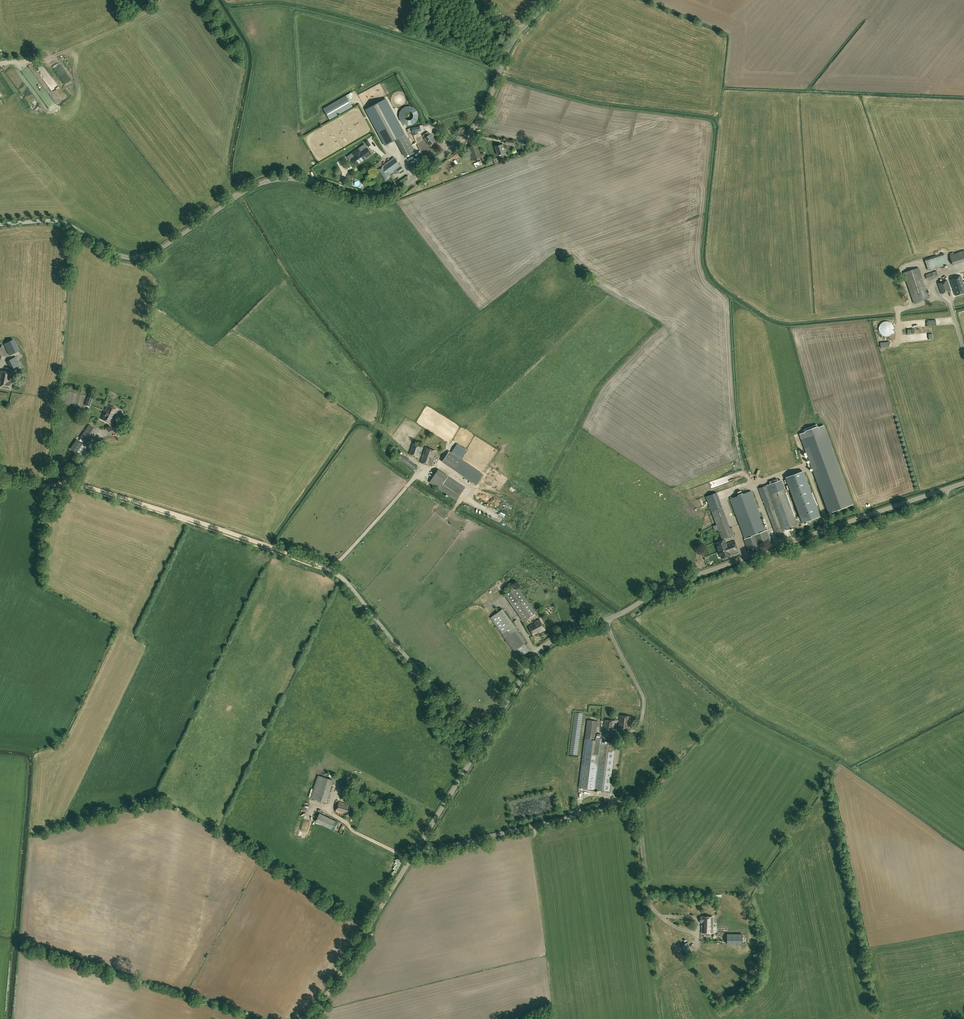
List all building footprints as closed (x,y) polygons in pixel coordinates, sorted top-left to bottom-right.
[(346,96),(324,109),(330,119),(352,107),(346,96)] [(366,110),(385,145),(405,134),(386,99),(366,110)] [(420,126),(412,129),(414,135),(418,134),(417,132),(421,130),(420,126)] [(414,136),(419,144),(425,140),(420,132),(414,136)] [(425,138),(424,138),(429,145),(436,141),(431,134),(430,134),(428,132),(423,135),(425,138)] [(472,161),(483,157),(478,143),(467,147),(472,161)] [(503,144),(495,146),(498,155),(505,153),(503,144)] [(355,156),(352,159),(357,166),(362,162),(361,161),(368,156),(372,154),(367,147),(361,152),(359,149),(355,152),(352,153),(353,155),(355,156)] [(407,156),(411,161),(415,158),(412,153),(407,156)] [(390,174),(397,169),(400,172),(403,170),(395,157),(383,166),(383,165),(378,169),(386,180),(391,176),(390,174)] [(929,271),(947,265),(944,255),(925,261),(929,271)] [(929,298),(919,268),(904,273),(914,303),(929,298)] [(938,270),(927,274),(929,279),(940,275),(938,270)] [(952,287),(955,296),(963,293),(963,284),(961,276),(950,280),(952,287)] [(941,294),(951,291),(947,281),(938,284),(941,294)] [(893,331),(894,329),(894,328),(893,327),(892,325),(890,323),(888,322),(886,321),(884,322),(882,323),(880,325),(879,327),(878,329),(879,331),(880,334),(882,335),(882,336),(884,336),(886,337),(888,336),(890,335),(892,334),(893,331)] [(4,344),(9,355),(19,350),(14,339),(4,344)] [(20,364),(16,356),(7,361),(10,368),(20,364)] [(12,383),(10,382),(12,373),(0,371),(0,373),(0,387),(11,389),(12,383)] [(107,405),(104,412),(101,419),(111,424),(118,410),(107,405)] [(87,443),(96,429),(89,424),(80,438),(87,443)] [(801,434),(829,513),(853,505),(824,426),(819,428),(817,424),(804,429),(805,433),(801,434)] [(79,454),(85,446),(76,439),(70,448),(79,454)] [(408,454),(418,457),(422,446),(412,443),(408,454)] [(457,444),(451,452),(461,459),(467,450),(457,444)] [(430,466),(435,450),(425,447),(420,462),(430,466)] [(413,469),(416,465),(399,453),(396,457),(413,469)] [(462,460),(455,470),(475,484),(483,474),(462,460)] [(438,469),(429,482),(431,483),(456,500),(461,494),(465,487),(438,469)] [(492,472),(492,478),(489,478),(489,481),(493,481),(492,483),(498,484),(499,472),(492,472)] [(781,480),(759,488),(777,537),(785,535),(783,530),(797,525),(795,520),(801,518),(803,523),(820,517),(803,472),(787,478),(800,516),(795,518),(781,480)] [(739,495),(730,498),(745,539),(744,539),(748,549),(771,541),(768,530),(766,531),(751,491),(742,494),(741,491),(738,492),(739,495)] [(716,492),(706,496),(706,497),(715,520),(725,516),(716,492)] [(732,527),(719,532),(722,539),(735,534),(732,527)] [(738,552),(734,541),(726,544),(724,540),(715,543),(718,553),(719,552),(721,559),(730,556),(730,555),(738,552)] [(524,621),(536,612),(517,586),(505,595),(524,621)] [(527,642),(503,609),(491,617),(514,651),(517,649),(522,656),(529,651),(524,644),(527,642)] [(545,630),(540,619),(534,622),(535,623),(529,626),(533,635),(539,631),(540,632),(545,630)] [(630,722),(631,716),(620,715),(618,729),(628,730),(629,722),(630,722)] [(595,740),(596,738),(598,721),(588,720),(579,787),(609,791),(615,745),(611,744),(611,742),(607,742),(607,744),(601,743),(601,741),(595,740)] [(613,737),(615,721),(605,720),(603,736),(613,737)] [(326,803),(333,780),(318,775),(311,798),(326,803)] [(664,783),(668,778),(664,775),(660,780),(664,783)] [(349,781),(345,795),(350,797),(354,783),(349,781)] [(349,817),(353,806),(348,804),(348,805),(339,801),(336,811),(344,814),(344,815),(349,817)] [(336,821),(320,813),(316,821),(331,829),(336,821)] [(713,933),(713,916),(702,916),(700,916),(700,923),(702,923),(701,933),(713,933)] [(727,938),(727,944),(742,944),(742,936),(742,933),(727,934),(727,935),(727,938)]
